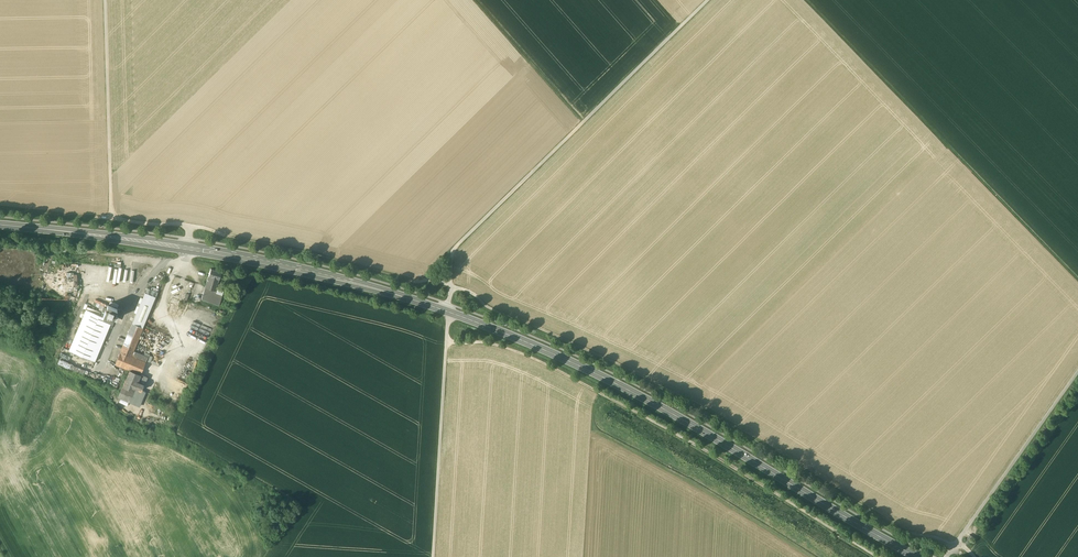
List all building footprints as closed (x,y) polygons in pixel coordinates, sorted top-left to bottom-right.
[(63,279),(65,270),(58,268),(57,277),(63,279)] [(222,272),(211,268),(205,287),(216,290),(222,272)] [(77,286),(77,274),(73,274),(73,272),(66,272),(67,290),(72,290),(72,286),(77,286)] [(169,285),(171,293),(178,291),(177,283),(169,285)] [(216,290),(205,287),(201,299),(219,305),(223,295),(215,292),(216,290)] [(145,294),(116,365),(126,369),(133,352),(155,298),(145,294)] [(103,317),(112,321),(117,309),(108,305),(103,317)] [(122,311),(117,309),(112,321),(117,323),(122,311)] [(69,351),(95,362),(112,321),(103,317),(86,310),(69,351)] [(147,358),(133,352),(126,369),(129,370),(121,393),(132,397),(135,388),(142,391),(144,385),(138,383),(147,358)] [(82,374),(84,371),(73,366),(71,370),(82,374)] [(129,403),(139,407),(145,392),(142,391),(135,388),(129,403)] [(132,397),(121,393),(118,398),(129,403),(132,397)]
